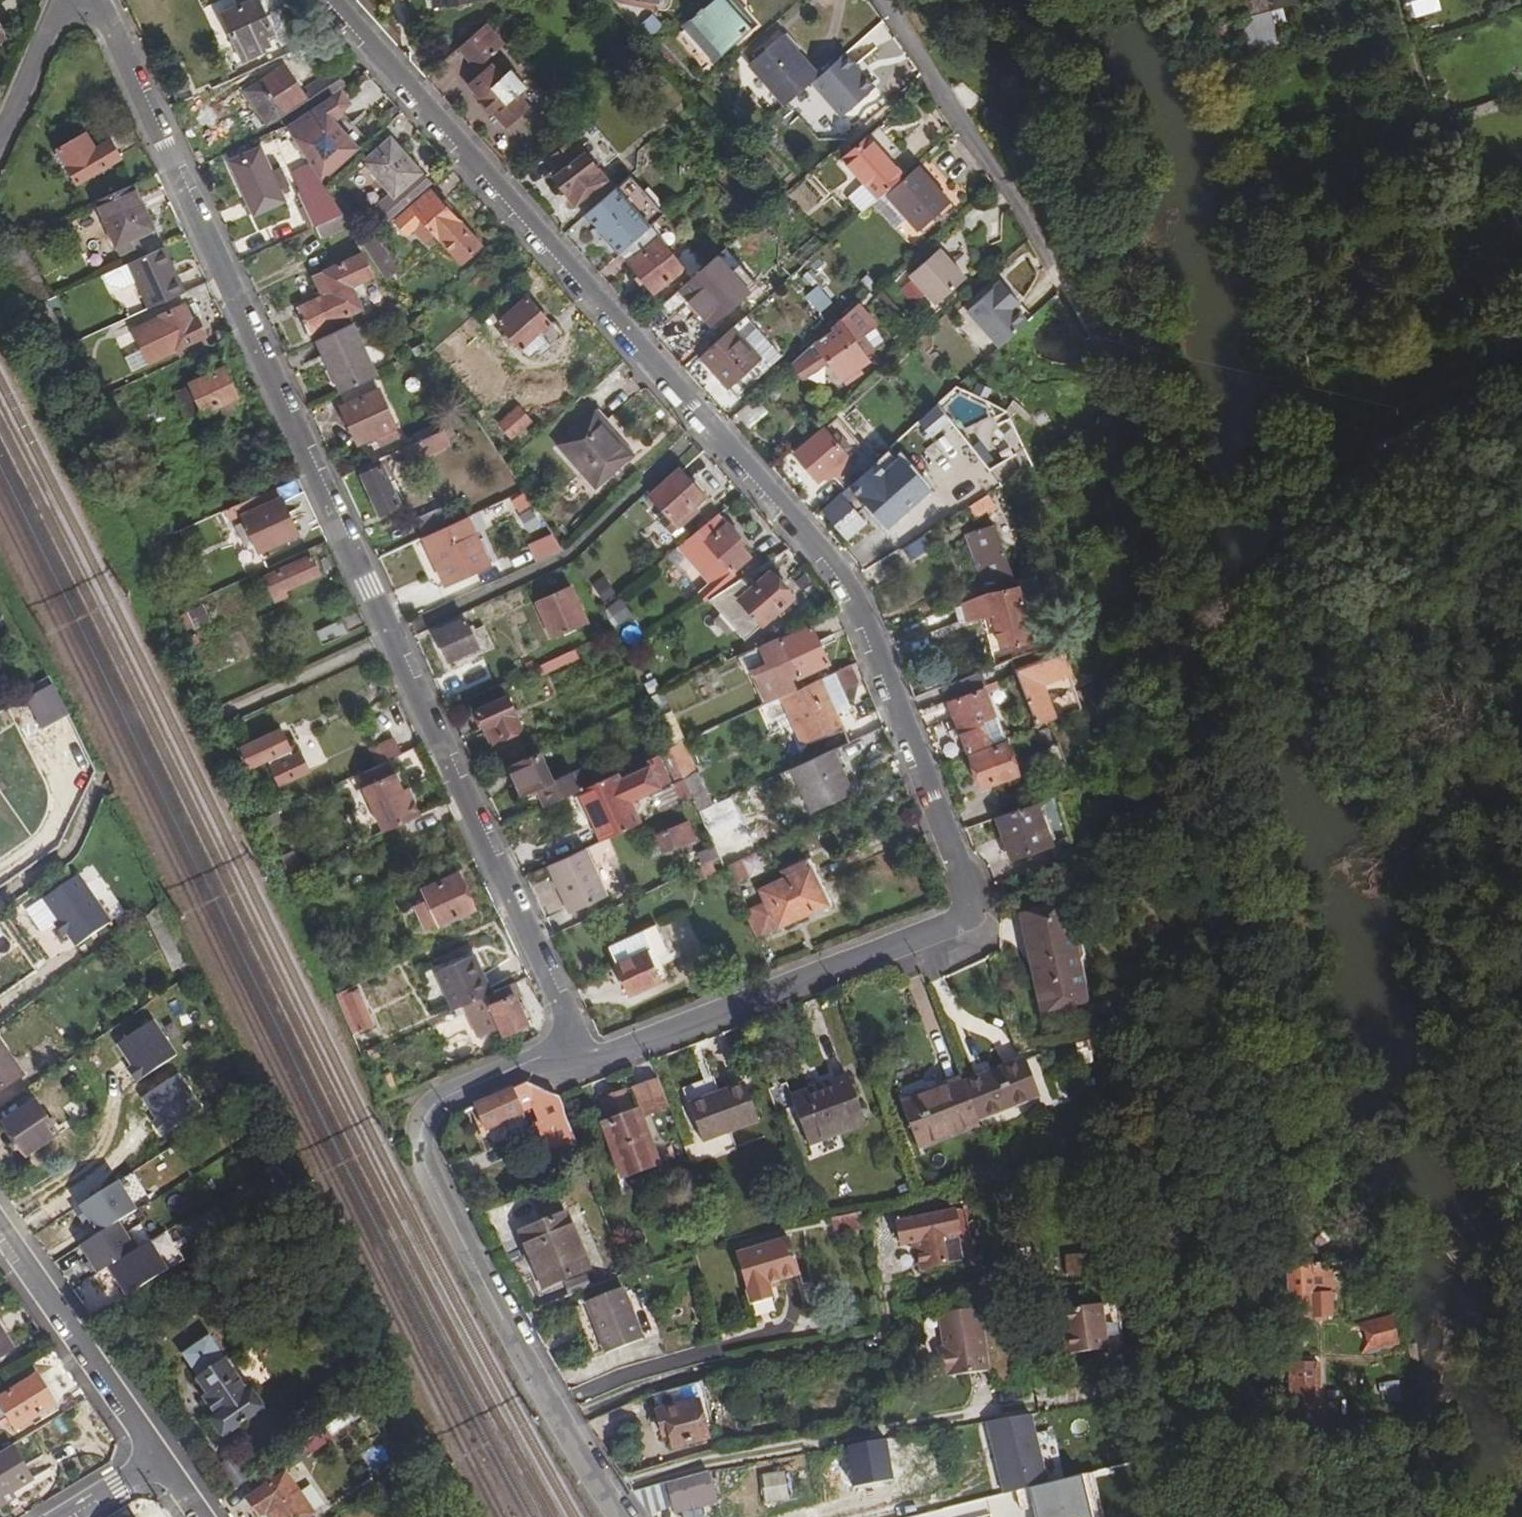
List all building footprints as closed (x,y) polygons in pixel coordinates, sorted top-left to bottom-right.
[(259,0),(256,0),(223,15),(245,61),(266,51),(261,40),(274,34),(259,0)] [(438,9),(482,2),(482,0),(437,0),(438,9)] [(576,3),(582,9),(592,0),(579,0),(576,3)] [(724,0),(716,0),(686,27),(716,59),(749,30),(724,0)] [(1247,17),(1269,11),(1266,0),(1253,0),(1244,2),(1247,17)] [(1413,0),(1404,0),(1409,17),(1417,15),(1413,0)] [(1435,10),(1433,0),(1413,0),(1417,15),(1435,10)] [(1244,35),(1248,51),(1278,43),(1274,27),(1244,35)] [(483,29),(462,47),(479,66),(499,48),(483,29)] [(751,65),(788,107),(816,84),(819,79),(783,37),(751,65)] [(878,88),(849,55),(816,84),(845,117),(878,88)] [(504,78),(494,66),(471,86),(508,126),(530,107),(520,95),(528,88),(512,70),(504,78)] [(279,116),(287,127),(341,91),(347,88),(335,71),(308,88),(312,94),(307,97),(288,68),(251,93),(268,122),(279,116)] [(346,100),(341,91),(287,127),(312,165),(322,180),(356,150),(332,123),(344,112),(346,100)] [(870,139),(887,158),(899,147),(882,128),(870,139)] [(95,150),(87,134),(59,150),(79,183),(121,159),(109,141),(95,150)] [(879,200),(905,177),(887,158),(870,139),(845,161),(865,184),(879,200)] [(431,183),(391,140),(364,164),(393,196),(376,212),(387,224),(431,183)] [(596,166),(588,156),(576,140),(551,160),(561,174),(556,179),(576,205),(607,180),(596,166)] [(271,173),(260,148),(231,161),(256,215),(284,202),(278,190),(288,185),(280,169),(271,173)] [(594,152),(588,156),(596,166),(601,162),(594,152)] [(302,208),(310,229),(314,227),(344,214),(323,182),(322,180),(312,165),(294,172),(302,192),(298,194),(305,207),(302,208)] [(951,205),(919,168),(876,206),(909,243),(951,205)] [(630,177),(585,217),(596,229),(594,231),(603,241),(605,239),(620,256),(624,253),(652,227),(665,215),(630,177)] [(153,228),(134,184),(98,201),(118,245),(137,235),(153,228)] [(855,193),(870,209),(879,200),(865,184),(855,193)] [(446,197),(435,187),(396,221),(408,234),(412,229),(425,242),(435,234),(461,263),(481,246),(442,201),(446,197)] [(344,214),(314,227),(320,240),(352,226),(344,214)] [(652,227),(624,253),(641,275),(636,278),(641,286),(647,282),(654,293),(685,271),(652,227)] [(141,243),(137,235),(118,245),(121,251),(141,243)] [(364,245),(386,279),(398,271),(376,235),(364,245)] [(21,237),(1,246),(26,290),(41,283),(21,237)] [(183,293),(163,247),(128,263),(150,308),(183,293)] [(967,278),(941,248),(911,275),(937,306),(967,278)] [(363,254),(324,273),(332,293),(325,297),(299,309),(310,333),(364,309),(352,286),(373,277),(363,254)] [(715,259),(660,307),(672,319),(689,305),(708,327),(748,291),(729,270),(726,272),(715,259)] [(332,293),(324,273),(317,276),(325,297),(332,293)] [(41,283),(26,290),(34,306),(38,304),(57,294),(48,279),(41,283)] [(999,348),(1027,323),(1014,308),(1019,303),(999,282),(966,313),(999,348)] [(1305,303),(1314,301),(1312,290),(1303,292),(1305,303)] [(551,324),(529,298),(501,322),(510,332),(505,336),(512,345),(517,342),(532,359),(539,353),(542,356),(567,333),(557,321),(551,324)] [(1027,323),(1033,318),(1019,303),(1014,308),(1027,323)] [(181,360),(209,347),(204,337),(205,336),(197,318),(191,321),(184,306),(162,317),(162,318),(135,330),(150,363),(177,352),(181,360)] [(817,343),(793,364),(803,379),(829,361),(844,383),(851,377),(855,381),(862,376),(860,372),(870,365),(866,357),(873,351),(863,336),(875,327),(864,310),(834,331),(836,334),(819,345),(817,343)] [(1339,328),(1352,328),(1351,315),(1338,315),(1339,328)] [(746,318),(702,357),(729,388),(731,387),(738,396),(781,358),(746,318)] [(319,340),(343,394),(379,377),(354,323),(319,340)] [(206,412),(232,399),(238,396),(225,369),(192,384),(196,393),(181,400),(191,419),(206,412)] [(941,401),(986,471),(1018,451),(998,421),(991,426),(965,386),(941,401)] [(400,437),(379,392),(343,408),(359,444),(370,439),(374,449),(400,437)] [(217,432),(242,421),(232,399),(206,412),(217,432)] [(530,421),(520,410),(502,425),(512,437),(530,421)] [(609,425),(596,412),(559,445),(597,489),(642,449),(616,419),(609,425)] [(938,433),(924,418),(912,429),(925,444),(938,433)] [(451,426),(404,448),(412,462),(458,441),(451,426)] [(834,478),(846,490),(860,476),(821,432),(795,455),(819,482),(823,478),(828,482),(834,478)] [(1177,455),(1175,446),(1163,449),(1165,457),(1177,455)] [(378,460),(359,469),(380,515),(399,506),(390,484),(394,482),(386,464),(381,467),(378,460)] [(860,488),(880,512),(885,508),(892,516),(896,520),(916,504),(915,500),(925,492),(901,463),(890,471),(887,466),(860,488)] [(704,496),(682,470),(653,495),(669,515),(663,521),(676,537),(685,530),(682,525),(696,513),(693,507),(704,496)] [(298,535),(276,488),(238,505),(243,516),(246,522),(237,526),(246,545),(254,542),(259,553),(298,535)] [(508,499),(516,516),(529,510),(522,493),(508,499)] [(926,518),(933,530),(971,506),(974,504),(967,493),(926,518)] [(997,509),(989,495),(974,504),(971,506),(979,520),(997,509)] [(822,513),(847,540),(865,524),(840,496),(822,513)] [(243,516),(238,505),(225,511),(232,521),(243,516)] [(417,519),(425,538),(452,525),(443,507),(417,519)] [(885,508),(880,512),(887,520),(892,516),(885,508)] [(727,525),(719,515),(680,546),(712,585),(732,570),(733,572),(749,558),(735,541),(740,538),(729,524),(727,525)] [(452,525),(425,538),(447,585),(479,571),(465,540),(471,537),(464,520),(452,525)] [(1013,575),(995,525),(967,535),(985,586),(1013,575)] [(318,577),(310,559),(266,579),(277,602),(287,597),(284,592),(318,577)] [(751,593),(743,579),(710,599),(748,641),(795,600),(772,575),(751,593)] [(587,622),(571,587),(537,603),(553,637),(587,622)] [(1019,589),(961,606),(965,623),(995,616),(1003,648),(1032,640),(1019,589)] [(605,591),(597,596),(604,605),(611,599),(605,591)] [(620,598),(602,609),(613,627),(631,616),(620,598)] [(195,626),(189,613),(182,616),(188,630),(195,626)] [(478,647),(466,619),(437,633),(449,660),(478,647)] [(346,635),(340,621),(318,631),(324,645),(346,635)] [(783,642),(781,638),(760,648),(768,667),(754,674),(768,704),(780,698),(798,691),(791,676),(795,673),(798,679),(829,665),(813,629),(783,642)] [(1057,719),(1087,707),(1061,642),(1014,660),(1038,724),(1056,717),(1057,719)] [(575,650),(539,667),(542,676),(579,658),(575,650)] [(852,665),(831,675),(839,692),(860,682),(852,665)] [(945,686),(950,700),(986,686),(980,673),(945,686)] [(839,692),(831,675),(798,691),(780,698),(802,746),(841,728),(835,713),(846,707),(839,692)] [(36,756),(75,738),(49,685),(24,697),(39,731),(27,737),(36,756)] [(951,703),(970,752),(1005,739),(986,689),(951,703)] [(522,726),(508,697),(479,711),(492,741),(522,726)] [(657,721),(671,749),(682,744),(684,743),(670,714),(657,721)] [(283,728),(244,746),(251,765),(269,757),(280,783),(310,770),(298,743),(291,746),(283,728)] [(1005,739),(970,752),(984,786),(1018,773),(1005,739)] [(389,761),(402,755),(395,740),(370,750),(377,766),(389,761)] [(1070,768),(1060,743),(1046,748),(1056,773),(1070,768)] [(682,744),(671,749),(685,780),(685,781),(697,776),(682,744)] [(554,782),(539,751),(510,766),(524,797),(537,790),(545,807),(579,792),(599,783),(595,774),(588,776),(585,769),(554,782)] [(851,796),(832,752),(780,776),(787,792),(800,786),(813,813),(851,796)] [(385,832),(422,815),(409,787),(405,789),(397,772),(394,773),(389,761),(377,766),(364,773),(369,785),(364,787),(385,832)] [(609,838),(640,823),(632,802),(645,796),(644,794),(660,786),(651,768),(623,780),(619,773),(599,783),(579,792),(602,841),(609,838)] [(405,789),(409,787),(401,770),(397,772),(405,789)] [(700,813),(711,807),(697,776),(685,781),(694,799),(700,813)] [(674,785),(682,804),(694,799),(685,781),(685,780),(674,785)] [(1000,801),(1005,815),(1029,806),(1024,792),(1000,801)] [(30,838),(0,794),(0,857),(30,838)] [(721,859),(724,866),(736,861),(722,831),(744,822),(733,797),(711,807),(700,813),(716,847),(721,859)] [(1013,858),(1052,845),(1038,802),(1029,806),(1005,815),(998,817),(1013,858)] [(695,839),(688,822),(657,837),(664,853),(695,839)] [(602,841),(551,865),(572,912),(607,897),(605,892),(621,885),(611,863),(619,860),(609,838),(602,841)] [(1052,845),(1058,863),(1072,858),(1066,840),(1052,845)] [(712,863),(721,859),(716,847),(701,853),(706,866),(712,863)] [(761,868),(755,856),(729,868),(735,881),(761,868)] [(796,876),(761,891),(766,900),(745,909),(756,936),(826,905),(829,911),(833,910),(811,860),(793,867),(796,876)] [(706,866),(695,871),(699,880),(716,873),(712,863),(706,866)] [(758,882),(761,891),(796,876),(793,867),(758,882)] [(40,898),(74,948),(112,921),(78,872),(40,898)] [(471,911),(456,876),(425,890),(428,899),(416,905),(428,929),(471,911)] [(1014,936),(1036,1011),(1077,1000),(1056,924),(1014,936)] [(671,957),(656,926),(610,947),(632,995),(669,978),(662,961),(671,957)] [(468,1005),(494,993),(476,955),(437,972),(455,1011),(468,1005)] [(522,996),(516,983),(494,993),(468,1005),(475,1020),(481,1035),(493,1030),(495,1035),(502,1038),(530,1024),(518,999),(522,996)] [(338,995),(340,1000),(358,992),(355,987),(338,995)] [(358,992),(340,1000),(352,1032),(370,1023),(358,992)] [(0,1041),(0,1092),(23,1075),(0,1041)] [(957,1086),(971,1122),(1033,1099),(1020,1063),(957,1086)] [(892,1103),(908,1147),(972,1125),(971,1122),(957,1086),(953,1074),(933,1081),(935,1088),(892,1103)] [(784,1110),(796,1143),(855,1121),(839,1080),(784,1099),(778,1083),(761,1089),(771,1115),(784,1110)] [(651,1081),(626,1090),(636,1116),(660,1108),(651,1081)] [(471,1104),(482,1132),(500,1125),(499,1120),(520,1110),(518,1106),(530,1101),(537,1120),(532,1122),(539,1145),(567,1135),(559,1114),(553,1096),(522,1082),(471,1104)] [(678,1109),(691,1142),(747,1121),(734,1087),(708,1097),(678,1109)] [(595,1101),(621,1174),(650,1163),(622,1091),(595,1101)] [(59,1134),(37,1102),(4,1125),(26,1157),(59,1134)] [(81,1207),(76,1210),(84,1225),(91,1221),(100,1235),(119,1223),(138,1211),(120,1182),(81,1207)] [(44,1206),(55,1222),(76,1210),(81,1207),(68,1191),(44,1206)] [(956,1235),(952,1214),(893,1226),(898,1248),(914,1244),(920,1271),(962,1263),(956,1235)] [(534,1262),(544,1285),(582,1268),(559,1215),(513,1233),(526,1265),(534,1262)] [(850,1215),(825,1220),(829,1235),(854,1229),(850,1215)] [(137,1251),(119,1223),(100,1235),(82,1246),(99,1274),(109,1268),(137,1251)] [(785,1241),(732,1258),(749,1308),(770,1301),(766,1287),(797,1276),(785,1241)] [(151,1242),(137,1251),(109,1268),(127,1296),(168,1271),(151,1242)] [(1285,1266),(1286,1294),(1307,1292),(1307,1271),(1301,1271),(1300,1265),(1285,1266)] [(1307,1271),(1307,1292),(1318,1292),(1317,1270),(1307,1271)] [(621,1290),(583,1304),(602,1357),(640,1343),(621,1290)] [(1114,1307),(1098,1309),(1102,1354),(1103,1359),(1119,1357),(1114,1307)] [(1098,1309),(1058,1313),(1062,1357),(1102,1354),(1098,1309)] [(976,1312),(936,1318),(941,1353),(942,1359),(937,1360),(940,1378),(945,1378),(945,1380),(985,1375),(976,1312)] [(1362,1323),(1367,1348),(1390,1344),(1386,1319),(1362,1323)] [(0,1327),(0,1357),(13,1348),(0,1327)] [(226,1434),(263,1408),(252,1390),(249,1392),(211,1337),(186,1354),(201,1375),(200,1376),(212,1393),(207,1396),(219,1412),(214,1416),(226,1434)] [(1285,1365),(1286,1387),(1297,1386),(1296,1364),(1285,1365)] [(37,1376),(0,1399),(0,1403),(17,1430),(55,1407),(37,1376)] [(701,1385),(653,1395),(660,1437),(668,1434),(670,1447),(703,1441),(702,1439),(698,1420),(700,1420),(697,1402),(705,1401),(701,1385)] [(711,1437),(705,1401),(697,1402),(700,1420),(698,1420),(702,1439),(711,1437)] [(1290,1406),(1291,1425),(1304,1423),(1303,1405),(1290,1406)] [(1046,1481),(1032,1411),(989,1419),(1002,1491),(1015,1488),(1046,1481)] [(846,1444),(854,1487),(893,1480),(886,1438),(846,1444)] [(9,1487),(13,1492),(33,1480),(13,1449),(0,1457),(0,1492),(9,1487)] [(216,1471),(232,1492),(254,1476),(238,1455),(216,1471)] [(762,1502),(786,1501),(785,1471),(761,1472),(762,1502)] [(1046,1481),(1015,1488),(1020,1507),(1032,1504),(1035,1516),(1091,1516),(1088,1505),(1093,1503),(1085,1471),(1046,1481)] [(286,1474),(250,1500),(261,1516),(268,1511),(272,1516),(308,1516),(313,1514),(286,1474)] [(706,1477),(679,1482),(662,1486),(667,1511),(668,1516),(673,1516),(679,1516),(691,1514),(696,1512),(712,1510),(706,1477)] [(667,1511),(662,1486),(655,1487),(660,1512),(667,1511)] [(5,1504),(16,1497),(13,1492),(9,1487),(0,1492),(0,1496),(5,1504)]
